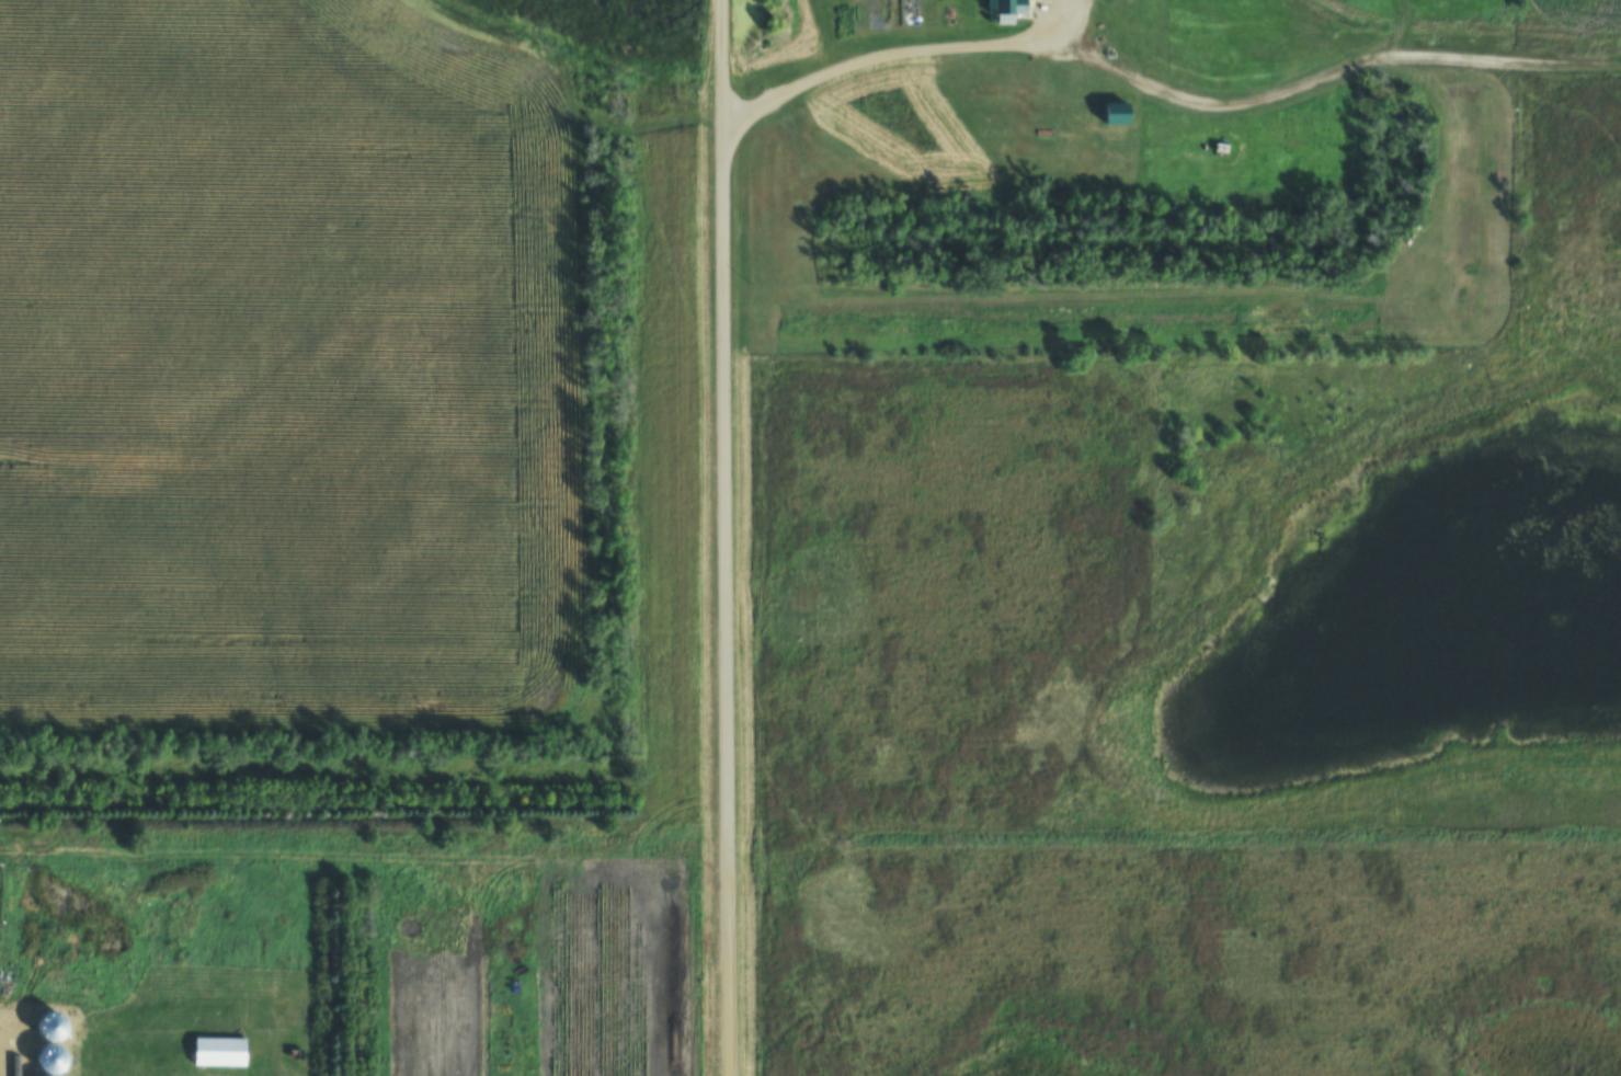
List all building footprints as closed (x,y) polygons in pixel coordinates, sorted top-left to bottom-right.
[(986,26),(986,0),(1003,0),(1003,5),(1011,5),(1011,0),(1037,0),(1037,11),(1027,11),(1027,25),(1013,25),(1013,37),(997,37),(997,26),(986,26)] [(1105,110),(1131,110),(1131,130),(1105,130),(1105,110)] [(192,1037),(243,1038),(242,1065),(192,1063),(192,1037)] [(55,1072),(50,1073),(46,1072),(42,1069),(37,1066),(36,1062),(35,1057),(36,1053),(39,1049),(43,1046),(48,1045),(52,1045),(56,1046),(59,1049),(61,1053),(62,1056),(62,1061),(61,1064),(59,1068),(55,1072)]
